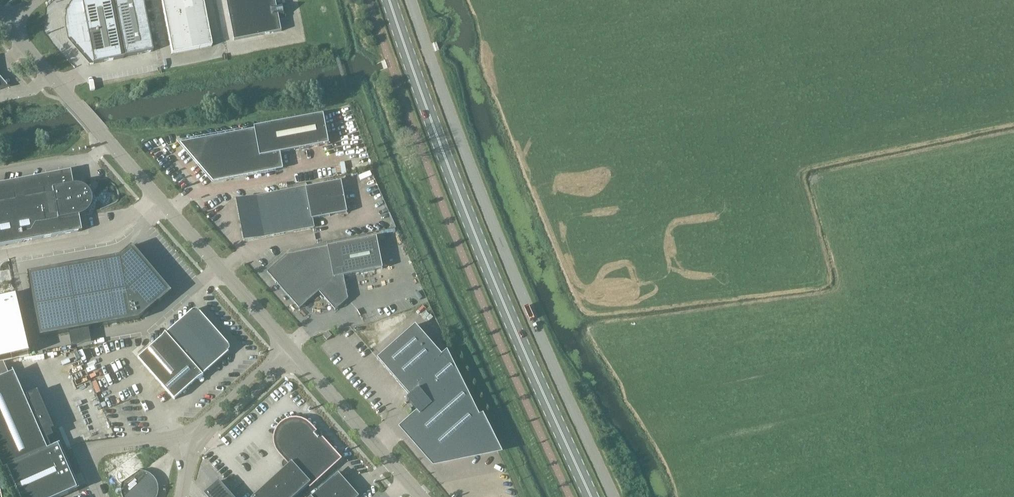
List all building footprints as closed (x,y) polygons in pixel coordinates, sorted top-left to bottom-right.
[(122,57),(152,51),(142,0),(75,0),(71,5),(67,12),(66,20),(66,28),(69,40),(90,65),(122,57)] [(183,9),(181,0),(161,0),(163,13),(183,9)] [(183,9),(203,5),(202,0),(181,0),(183,9)] [(234,40),(282,31),(279,16),(284,15),(281,0),(226,0),(234,40)] [(183,9),(186,22),(206,19),(203,5),(183,9)] [(186,22),(183,9),(163,13),(166,26),(186,22)] [(206,19),(186,22),(189,36),(208,32),(206,19)] [(189,36),(186,22),(166,26),(169,40),(189,36)] [(211,46),(208,32),(189,36),(191,50),(211,46)] [(171,54),(191,50),(189,36),(169,40),(171,54)] [(252,130),(180,144),(211,182),(281,169),(282,162),(280,154),(329,145),(323,115),(251,128),(252,130)] [(338,166),(329,167),(331,176),(340,174),(338,166)] [(90,199),(90,196),(87,192),(82,187),(77,186),(72,186),(69,171),(0,184),(0,215),(90,199)] [(276,193),(237,201),(239,211),(244,241),(313,227),(312,219),(347,212),(341,181),(304,188),(276,193)] [(90,199),(0,215),(0,246),(81,232),(78,217),(85,214),(86,212),(88,210),(90,206),(91,201),(90,199)] [(267,273),(299,309),(319,292),(335,311),(348,300),(343,277),(383,269),(376,238),(286,255),(267,273)] [(139,320),(172,292),(132,246),(120,257),(28,273),(39,338),(139,320)] [(17,293),(0,297),(0,360),(31,353),(17,293)] [(192,311),(172,329),(168,336),(165,333),(161,339),(138,359),(174,400),(197,380),(203,376),(200,373),(208,370),(229,352),(229,346),(199,311),(192,311)] [(415,325),(377,358),(410,397),(407,400),(420,415),(404,428),(435,463),(497,450),(447,350),(441,354),(415,325)] [(328,332),(323,336),(327,340),(332,336),(328,332)] [(3,469),(52,448),(48,439),(54,437),(51,431),(54,429),(38,392),(27,396),(30,402),(28,403),(14,373),(0,379),(0,461),(3,469)] [(254,496),(295,496),(337,459),(319,439),(319,438),(318,439),(315,435),(315,434),(314,434),(308,428),(305,425),(300,423),(296,422),(291,422),(287,423),(283,427),(279,430),(277,435),(277,439),(277,444),(279,449),(281,453),(287,459),(284,461),(283,463),(283,466),(284,467),(285,469),(254,496)] [(52,448),(3,469),(15,496),(61,496),(78,490),(68,467),(71,466),(68,459),(65,460),(59,445),(52,448)] [(146,468),(137,455),(108,476),(117,489),(121,486),(121,487),(121,492),(122,496),(157,496),(158,494),(159,489),(158,484),(155,479),(152,476),(148,473),(143,472),(142,472),(146,468)] [(338,474),(312,496),(359,496),(338,474)] [(204,495),(206,496),(233,496),(219,481),(204,495)]
